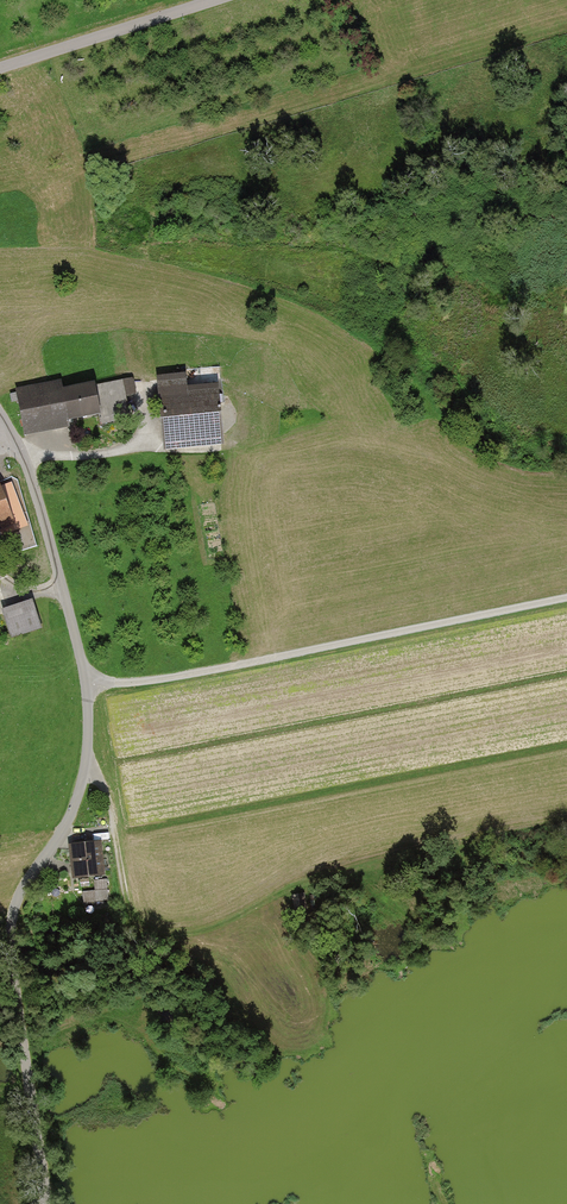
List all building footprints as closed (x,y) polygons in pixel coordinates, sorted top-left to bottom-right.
[(191,374),(163,377),(171,448),(229,442),(223,384),(193,387),(191,374)] [(66,385),(19,394),(26,434),(73,426),(72,418),(101,413),(103,426),(134,421),(127,381),(67,392),(66,385)] [(5,481),(0,482),(0,530),(20,523),(5,481)] [(37,600),(6,610),(15,639),(46,629),(37,600)] [(101,840),(70,843),(74,878),(92,876),(93,890),(81,891),(82,902),(108,899),(101,840)] [(403,866),(394,868),(396,875),(405,873),(403,866)] [(305,905),(302,894),(294,896),(296,907),(305,905)]
